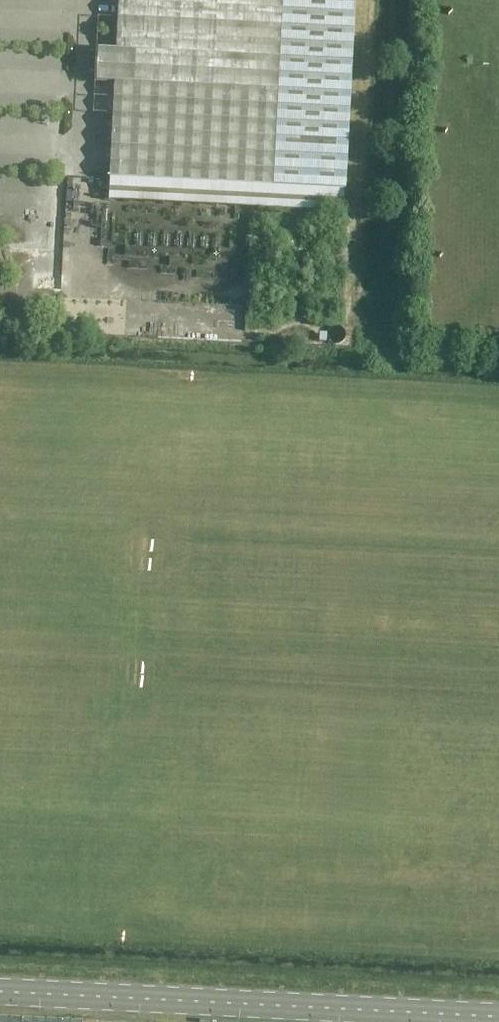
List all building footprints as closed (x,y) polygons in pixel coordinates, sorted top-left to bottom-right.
[(115,83),(110,179),(346,192),(356,0),(119,0),(116,50),(99,49),(97,82),(115,83)]
